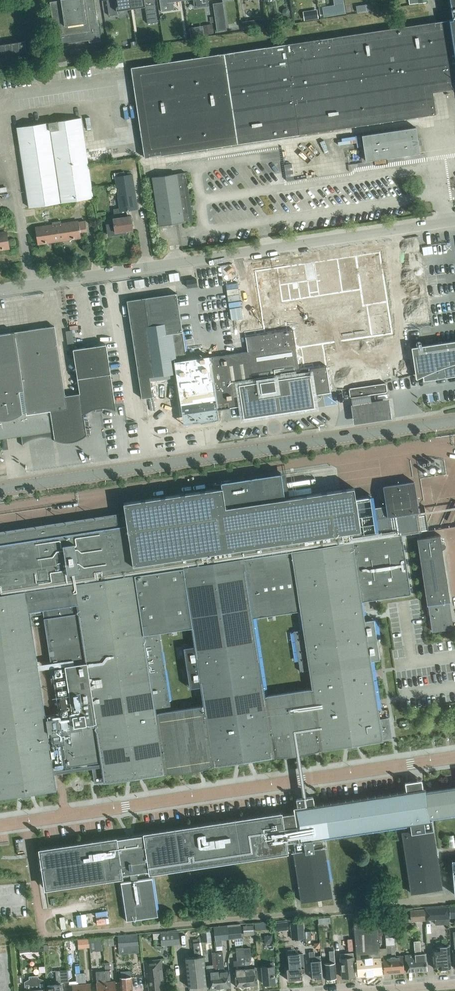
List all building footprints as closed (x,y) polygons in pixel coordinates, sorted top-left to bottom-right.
[(57,48),(68,47),(68,44),(89,41),(90,44),(101,42),(95,0),(59,0),(50,1),(57,48)] [(130,0),(111,0),(107,1),(109,16),(118,15),(117,12),(131,10),(130,0)] [(131,10),(145,7),(148,23),(158,22),(155,0),(130,0),(131,10)] [(131,67),(145,157),(237,143),(436,114),(433,92),(454,89),(454,0),(450,0),(452,19),(449,19),(449,20),(341,36),(323,38),(224,53),(219,54),(207,56),(131,67)] [(213,3),(217,31),(227,29),(222,2),(213,3)] [(344,3),(322,6),(324,16),(346,13),(344,3)] [(244,29),(266,26),(265,18),(243,21),(244,29)] [(212,24),(204,25),(205,34),(213,33),(212,24)] [(28,62),(25,40),(0,44),(0,67),(28,62)] [(106,51),(97,52),(99,61),(108,60),(106,51)] [(29,207),(93,197),(81,118),(17,127),(29,207)] [(420,153),(416,127),(362,135),(366,161),(420,153)] [(133,174),(125,175),(125,171),(114,172),(115,176),(120,208),(113,209),(115,218),(113,218),(114,224),(108,225),(108,224),(107,224),(109,235),(125,232),(124,230),(132,229),(130,216),(128,216),(127,210),(138,208),(133,174)] [(159,225),(193,220),(186,172),(152,177),(159,225)] [(87,230),(85,220),(61,224),(61,220),(56,221),(59,240),(80,237),(79,232),(87,230)] [(59,240),(56,221),(52,222),(53,225),(36,228),(38,243),(59,240)] [(9,247),(6,232),(0,233),(0,248),(9,247)] [(378,359),(366,277),(365,277),(363,261),(354,255),(293,264),(297,288),(296,288),(301,317),(291,318),(289,304),(256,309),(255,304),(254,304),(256,313),(249,314),(250,320),(241,322),(243,322),(248,351),(208,357),(216,409),(241,405),(242,416),(314,405),(312,394),(330,391),(327,366),(377,359),(378,359)] [(270,258),(260,259),(261,267),(271,266),(270,258)] [(187,287),(197,286),(196,278),(186,280),(187,287)] [(191,391),(180,321),(176,293),(127,300),(142,398),(146,397),(149,419),(171,416),(171,418),(194,414),(190,391),(191,391)] [(88,419),(84,418),(84,415),(86,413),(87,412),(89,411),(92,410),(94,409),(95,409),(96,411),(103,410),(103,407),(106,408),(107,408),(110,408),(112,409),(114,410),(115,410),(115,411),(116,411),(106,344),(73,349),(80,393),(65,395),(58,348),(56,332),(55,332),(54,326),(0,334),(0,436),(22,432),(22,436),(21,436),(22,445),(23,445),(23,444),(25,443),(26,442),(27,441),(29,440),(31,439),(35,438),(38,437),(40,437),(42,437),(45,437),(47,437),(49,438),(51,438),(54,439),(55,440),(56,440),(58,441),(61,441),(63,442),(65,442),(68,442),(71,442),(73,441),(74,441),(77,440),(80,439),(83,437),(85,436),(86,435),(86,436),(87,436),(86,433),(91,434),(90,428),(86,427),(85,424),(89,425),(88,419)] [(68,347),(74,346),(72,330),(66,331),(68,347)] [(411,345),(416,378),(421,373),(424,381),(454,376),(454,338),(412,344),(411,345)] [(385,383),(349,389),(350,397),(387,391),(385,383)] [(366,394),(350,397),(347,397),(351,425),(389,419),(385,399),(367,402),(366,394)] [(18,794),(19,794),(21,794),(22,797),(22,798),(23,798),(24,797),(25,797),(26,796),(27,796),(28,796),(29,796),(30,797),(31,797),(31,796),(30,796),(30,792),(33,792),(56,789),(28,611),(42,609),(43,615),(44,618),(48,646),(50,658),(50,659),(51,667),(55,689),(56,697),(67,766),(88,763),(92,762),(95,782),(104,781),(105,781),(127,778),(130,778),(132,781),(131,781),(131,782),(131,781),(132,781),(133,781),(134,780),(135,780),(136,780),(137,780),(138,780),(139,780),(140,780),(139,779),(140,776),(142,776),(165,772),(167,771),(174,770),(203,765),(213,764),(213,765),(236,761),(238,761),(240,764),(239,764),(240,765),(241,764),(242,764),(243,764),(244,763),(245,763),(246,763),(247,763),(247,764),(248,764),(248,763),(247,763),(248,759),(249,759),(250,759),(273,756),(273,755),(283,753),(287,752),(288,752),(288,753),(312,749),(313,748),(321,747),(321,748),(322,748),(345,744),(347,744),(349,747),(348,748),(349,748),(350,747),(351,747),(352,747),(353,747),(354,747),(355,747),(356,747),(357,747),(357,746),(356,746),(356,742),(358,742),(359,742),(382,739),(382,738),(392,736),(390,723),(389,718),(389,717),(379,718),(377,709),(376,699),(373,679),(371,670),(370,660),(380,658),(373,619),(373,618),(363,620),(362,614),(361,601),(365,600),(371,599),(410,593),(404,551),(403,546),(402,544),(403,544),(401,534),(402,534),(420,532),(413,481),(382,486),(383,487),(385,506),(374,508),(379,537),(362,539),(360,530),(358,520),(370,519),(367,498),(355,500),(353,487),(284,498),(280,473),(265,476),(260,476),(242,479),(237,480),(225,482),(220,482),(221,488),(123,503),(125,515),(0,534),(0,797),(18,794)] [(449,601),(450,601),(450,600),(448,600),(438,536),(440,536),(440,535),(416,539),(418,539),(428,603),(426,604),(427,604),(428,604),(431,622),(433,630),(453,627),(449,601)] [(379,827),(380,827),(387,826),(388,826),(394,825),(395,825),(395,824),(402,824),(402,823),(409,822),(410,831),(402,832),(411,893),(442,888),(433,827),(431,827),(429,817),(454,813),(454,787),(426,791),(425,788),(424,789),(423,789),(422,778),(405,780),(406,792),(405,792),(405,791),(404,792),(398,793),(397,793),(390,794),(383,795),(382,795),(382,796),(375,797),(375,796),(375,797),(368,798),(368,797),(367,797),(368,798),(361,799),(361,798),(360,798),(360,799),(353,800),(353,799),(352,799),(352,800),(346,801),(346,800),(345,801),(338,802),(331,803),(330,803),(324,804),(323,804),(316,806),(316,805),(315,805),(315,806),(314,806),(313,796),(306,797),(307,798),(302,799),(302,798),(296,799),(297,808),(296,809),(296,808),(296,814),(281,816),(281,813),(280,813),(280,814),(144,834),(40,850),(46,888),(122,877),(121,874),(130,873),(131,880),(122,882),(127,920),(158,916),(152,877),(137,879),(136,874),(145,873),(145,871),(150,870),(150,872),(286,852),(287,852),(286,849),(293,848),(301,901),(332,897),(324,843),(322,843),(321,836),(327,835),(328,835),(328,834),(335,834),(336,834),(336,833),(342,832),(342,833),(343,833),(343,832),(349,831),(350,832),(350,831),(357,830),(357,831),(358,831),(358,830),(364,829),(364,830),(365,830),(365,829),(372,828),(373,828),(379,827)] [(361,869),(368,877),(378,869),(372,861),(361,869)] [(450,919),(449,905),(425,907),(426,920),(429,920),(429,919),(436,919),(436,920),(450,919)] [(425,920),(424,908),(410,909),(411,921),(425,920)] [(377,915),(353,917),(354,929),(358,975),(382,973),(377,915)] [(304,938),(303,921),(290,922),(291,939),(304,938)] [(254,924),(255,932),(268,930),(267,923),(254,924)] [(243,925),(244,934),(254,933),(253,924),(243,925)] [(241,925),(228,927),(229,939),(242,937),(241,925)] [(210,937),(209,927),(201,928),(202,938),(210,937)] [(229,939),(228,927),(214,928),(216,940),(229,939)] [(180,944),(179,930),(171,931),(172,945),(180,944)] [(172,945),(171,931),(160,932),(162,945),(172,945)] [(139,946),(137,934),(118,936),(119,947),(139,946)] [(264,935),(265,943),(273,942),(272,934),(264,935)] [(391,953),(390,937),(386,937),(387,956),(383,956),(384,973),(392,972),(390,953),(391,953)] [(394,937),(390,937),(391,953),(390,953),(392,972),(404,971),(403,955),(395,955),(394,937)] [(88,939),(78,940),(78,948),(89,947),(88,939)] [(406,971),(427,970),(425,953),(421,954),(420,941),(414,941),(415,954),(405,955),(406,971)] [(188,987),(207,985),(202,942),(193,943),(195,957),(185,958),(188,987)] [(43,950),(42,943),(31,944),(32,952),(43,950)] [(432,948),(433,968),(439,967),(439,969),(441,968),(441,970),(446,969),(446,968),(450,968),(449,946),(437,947),(432,948)] [(236,986),(247,985),(244,956),(243,948),(243,947),(237,948),(238,962),(234,963),(235,969),(234,969),(236,986)] [(355,976),(353,952),(350,952),(349,947),(343,948),(344,953),(340,953),(342,977),(355,976)] [(244,956),(247,985),(257,984),(256,967),(250,967),(250,961),(251,961),(251,955),(250,948),(243,948),(244,956)] [(334,950),(329,950),(330,962),(324,963),(325,978),(336,977),(334,950)] [(231,986),(229,969),(223,970),(223,966),(224,964),(222,951),(216,952),(217,962),(220,987),(231,986)] [(321,977),(323,977),(321,960),(315,961),(314,951),(309,951),(311,978),(315,977),(315,978),(316,978),(318,979),(320,979),(321,977)] [(217,962),(216,952),(212,952),(213,965),(207,966),(209,988),(220,987),(217,962)] [(289,968),(287,968),(288,980),(297,979),(297,981),(301,980),(301,979),(302,979),(302,972),(305,972),(303,953),(288,954),(289,968)] [(163,985),(161,959),(144,961),(146,981),(148,981),(149,990),(162,990),(161,986),(163,985)] [(130,971),(130,964),(120,965),(121,977),(120,977),(121,990),(133,990),(131,976),(130,971)] [(264,983),(275,982),(273,966),(262,967),(264,983)] [(48,990),(63,990),(62,983),(62,984),(61,982),(69,981),(68,969),(56,970),(57,984),(47,985),(48,990)] [(105,970),(96,971),(98,990),(107,990),(105,970)] [(105,970),(107,990),(116,990),(115,981),(111,981),(110,970),(105,970)] [(80,973),(82,990),(91,990),(91,983),(86,983),(85,972),(80,973)] [(80,973),(76,973),(77,984),(72,985),(73,990),(82,990),(80,973)] [(39,980),(38,975),(29,976),(30,981),(25,982),(25,990),(45,990),(44,980),(39,980)]
